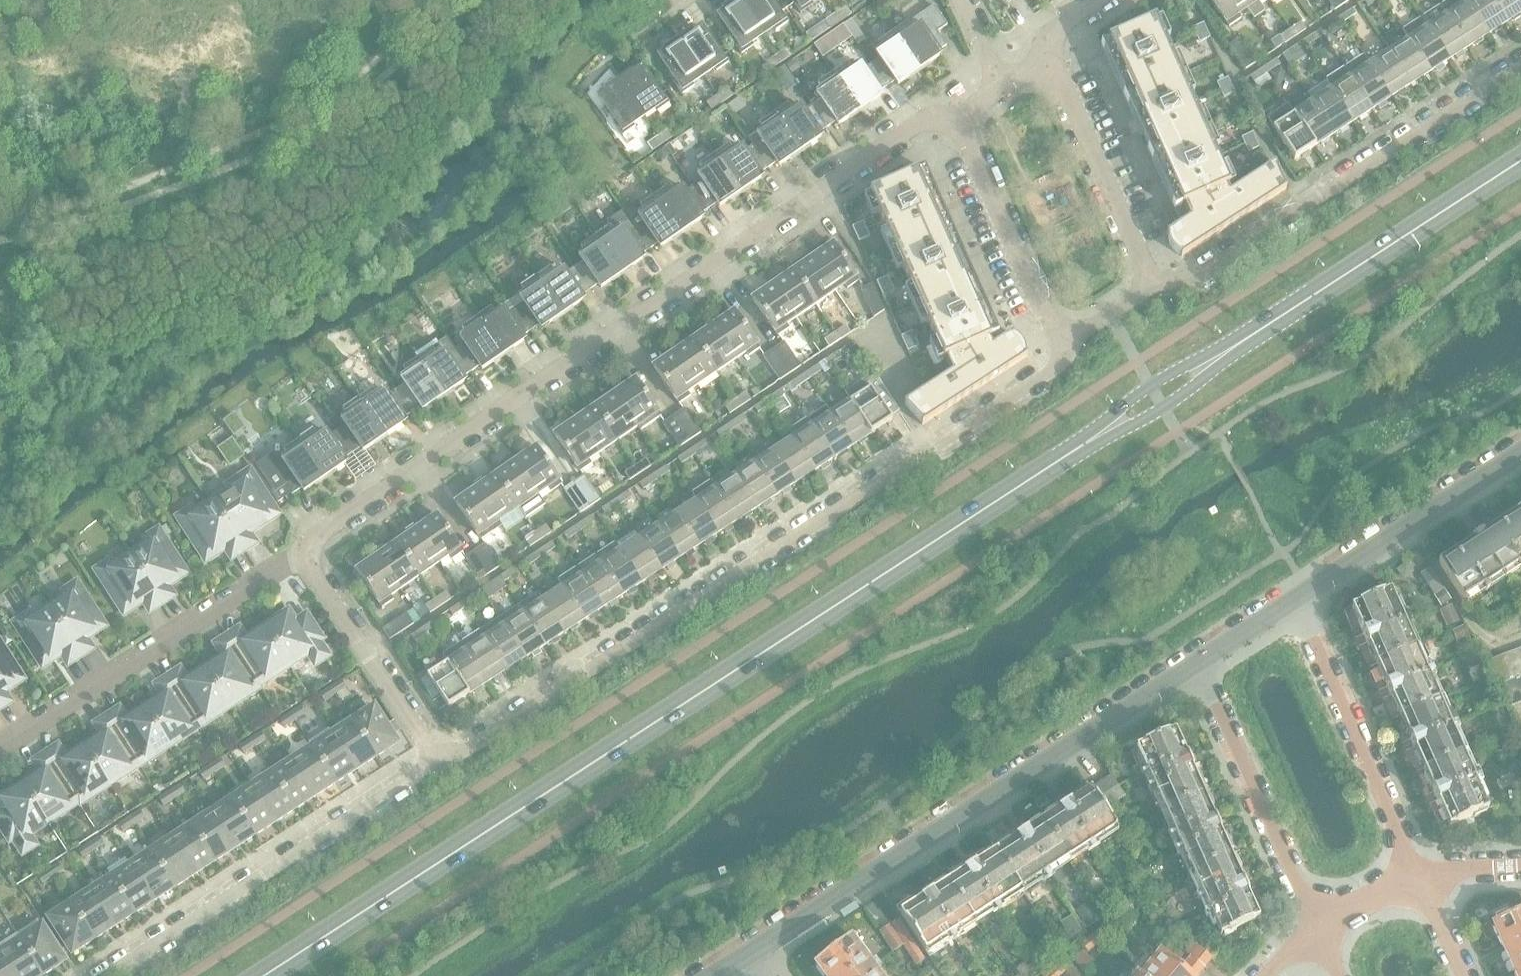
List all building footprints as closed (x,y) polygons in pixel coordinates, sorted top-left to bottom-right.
[(739,0),(730,0),(721,6),(725,11),(719,15),(735,39),(732,41),(741,54),(754,45),(751,42),(763,35),(739,0)] [(769,0),(739,0),(763,35),(774,27),(776,30),(788,21),(779,8),(776,10),(769,0)] [(800,13),(813,5),(811,1),(813,0),(791,0),(800,13)] [(1241,0),(1211,0),(1229,27),(1241,19),(1238,15),(1247,8),(1241,0)] [(1247,8),(1254,18),(1263,12),(1264,9),(1258,1),(1259,0),(1241,0),(1247,8)] [(1343,0),(1328,0),(1335,10),(1345,3),(1343,0)] [(1465,0),(1447,0),(1440,4),(1468,47),(1474,43),(1476,46),(1483,41),(1481,38),(1487,35),(1465,0)] [(1492,0),(1465,0),(1487,35),(1493,31),(1495,33),(1502,28),(1501,26),(1506,22),(1492,0)] [(1519,0),(1492,0),(1506,22),(1512,18),(1514,21),(1520,16),(1520,14),(1520,13),(1520,3),(1519,0)] [(1468,47),(1440,4),(1421,17),(1449,60),(1455,56),(1456,58),(1464,53),(1462,51),(1468,47)] [(841,21),(851,14),(846,7),(836,14),(841,21)] [(947,45),(938,32),(947,26),(935,7),(915,20),(916,22),(911,26),(907,21),(892,31),(918,70),(939,56),(937,52),(947,45)] [(1343,23),(1356,14),(1352,8),(1339,17),(1343,23)] [(1349,33),(1343,23),(1339,17),(1326,26),(1336,42),(1349,33)] [(1449,60),(1421,17),(1401,30),(1408,39),(1429,72),(1435,69),(1437,71),(1444,66),(1442,64),(1449,60)] [(1181,76),(1168,48),(1155,19),(1135,28),(1132,23),(1120,31),(1121,34),(1100,44),(1126,100),(1181,76)] [(1306,29),(1301,22),(1290,29),(1295,36),(1306,29)] [(1207,30),(1203,23),(1192,28),(1196,35),(1207,30)] [(717,51),(701,28),(695,32),(692,27),(677,37),(703,75),(714,68),(716,71),(729,62),(720,49),(717,51)] [(853,42),(844,29),(830,39),(839,52),(853,42)] [(1295,36),(1290,29),(1280,36),(1285,43),(1295,36)] [(1210,37),(1207,30),(1196,35),(1199,42),(1210,37)] [(918,70),(892,31),(877,42),(881,47),(875,51),(880,58),(871,64),(886,87),(895,81),(898,84),(918,70)] [(1305,48),(1318,39),(1314,33),(1301,42),(1305,48)] [(703,75),(677,37),(662,47),(665,52),(659,56),(675,79),(672,81),(682,95),(694,86),(692,83),(703,75)] [(1256,62),(1239,38),(1229,45),(1245,69),(1256,62)] [(1429,72),(1408,39),(1389,52),(1410,85),(1416,81),(1417,83),(1425,79),(1423,76),(1429,72)] [(1291,57),(1305,48),(1301,42),(1288,51),(1291,57)] [(792,55),(787,48),(776,55),(781,62),(792,55)] [(1410,85),(1389,52),(1370,64),(1391,97),(1397,93),(1398,96),(1406,91),(1404,89),(1410,85)] [(781,62),(776,55),(766,62),(771,69),(781,62)] [(800,67),(794,59),(785,66),(790,74),(800,67)] [(1267,73),(1280,64),(1276,59),(1263,68),(1267,73)] [(886,87),(871,64),(862,70),(857,63),(851,67),(848,62),(833,72),(859,111),(880,96),(877,93),(886,87)] [(1391,97),(1370,64),(1351,76),(1372,110),(1378,106),(1379,108),(1386,103),(1385,101),(1391,97)] [(658,92),(642,68),(636,72),(632,67),(617,78),(644,116),(655,108),(657,112),(670,103),(661,90),(658,92)] [(1253,82),(1267,73),(1263,68),(1250,76),(1253,82)] [(859,111),(833,72),(818,82),(821,88),(815,92),(820,99),(811,105),(827,127),(836,121),(838,125),(859,111)] [(1205,131),(1193,104),(1181,76),(1126,100),(1150,156),(1205,131)] [(1372,110),(1351,76),(1331,89),(1353,122),(1358,118),(1360,120),(1367,116),(1366,113),(1372,110)] [(644,116),(617,78),(602,88),(606,93),(600,97),(616,120),(613,122),(622,136),(635,127),(633,124),(644,116)] [(1231,85),(1228,78),(1217,83),(1220,90),(1231,85)] [(1234,92),(1231,85),(1220,90),(1223,97),(1234,92)] [(732,96),(732,95),(727,88),(717,96),(722,103),(732,96)] [(1353,122),(1331,89),(1312,101),(1333,134),(1339,131),(1341,133),(1348,128),(1347,126),(1353,122)] [(722,103),(717,96),(707,103),(712,110),(722,103)] [(730,113),(743,104),(737,97),(725,106),(730,113)] [(1333,134),(1312,101),(1293,114),(1314,147),(1320,143),(1322,145),(1329,141),(1328,138),(1333,134)] [(827,127),(811,105),(802,111),(797,104),(792,108),(788,103),(773,113),(800,151),(820,137),(818,133),(827,127)] [(800,151),(773,113),(758,123),(762,128),(756,132),(761,139),(752,146),(767,168),(776,162),(779,166),(800,151)] [(1314,147),(1293,114),(1273,127),(1294,160),(1301,155),(1303,158),(1310,153),(1308,151),(1314,147)] [(673,136),(668,129),(658,136),(663,144),(673,136)] [(1230,186),(1217,158),(1205,131),(1150,156),(1175,210),(1184,206),(1227,187),(1230,186)] [(1256,140),(1252,132),(1241,137),(1245,144),(1256,140)] [(663,144),(658,136),(647,143),(652,151),(663,144)] [(1259,147),(1256,140),(1245,144),(1248,152),(1259,147)] [(676,153),(670,143),(666,146),(671,154),(673,156),(676,153)] [(767,168),(752,146),(743,152),(738,144),(732,148),(729,143),(714,154),(739,190),(748,184),(750,186),(761,178),(759,174),(767,168)] [(671,154),(666,146),(656,153),(662,161),(671,154)] [(739,190),(714,154),(699,164),(702,169),(697,173),(702,180),(693,186),(708,209),(717,203),(719,206),(731,198),(730,197),(739,190)] [(1181,257),(1286,189),(1285,187),(1275,165),(1274,164),(1245,183),(1238,187),(1230,193),(1227,187),(1184,206),(1190,219),(1166,234),(1167,235),(1168,241),(1170,247),(1174,251),(1179,255),(1180,255),(1181,257)] [(949,225),(939,202),(924,169),(903,178),(901,172),(888,181),(890,184),(869,193),(895,250),(949,225)] [(708,209),(693,186),(684,192),(679,185),(673,189),(670,184),(655,194),(680,231),(689,225),(690,226),(702,218),(699,215),(708,209)] [(680,231),(655,194),(640,205),(643,210),(637,214),(642,221),(633,227),(649,250),(658,243),(660,247),(672,239),(670,237),(680,231)] [(866,229),(863,221),(852,226),(855,234),(866,229)] [(649,250),(633,227),(624,233),(619,226),(614,230),(610,225),(596,235),(620,272),(629,265),(631,267),(642,259),(640,256),(649,250)] [(974,280),(964,257),(949,225),(895,250),(919,305),(974,280)] [(869,236),(866,229),(855,234),(859,241),(869,236)] [(620,272),(596,235),(580,245),(584,250),(578,254),(583,262),(574,268),(589,290),(598,284),(601,288),(612,280),(611,278),(620,272)] [(859,280),(833,243),(814,257),(835,291),(844,284),(847,288),(859,280)] [(835,291),(814,257),(811,253),(799,261),(802,264),(793,271),(815,304),(835,291)] [(589,290),(574,268),(565,274),(560,267),(554,271),(551,265),(536,276),(561,312),(570,306),(571,308),(583,300),(580,296),(589,290)] [(815,304),(793,271),(784,277),(781,273),(769,281),(772,285),(796,318),(815,304)] [(561,312),(536,276),(521,286),(524,291),(518,295),(523,302),(514,309),(530,331),(539,325),(541,328),(553,321),(552,319),(561,312)] [(891,284),(887,276),(876,281),(880,288),(891,284)] [(1001,341),(989,313),(974,280),(919,305),(944,360),(946,359),(989,339),(992,347),(1001,341)] [(884,310),(872,284),(861,289),(874,317),(884,310)] [(894,291),(891,284),(880,288),(883,296),(894,291)] [(796,318),(772,285),(752,299),(778,336),(789,328),(787,324),(796,318)] [(530,331),(514,309),(506,315),(501,307),(495,311),(491,306),(476,316),(502,353),(511,347),(512,349),(524,341),(521,337),(530,331)] [(760,348),(734,311),(715,324),(736,359),(745,352),(748,356),(760,348)] [(502,353),(476,316),(461,327),(465,332),(459,336),(464,343),(455,349),(471,372),(480,366),(482,369),(494,361),(492,359),(502,353)] [(736,359),(715,324),(712,320),(700,328),(703,332),(694,339),(717,372),(736,359)] [(850,333),(845,326),(835,333),(840,340),(850,333)] [(915,338),(912,331),(901,336),(904,343),(915,338)] [(840,340),(835,333),(824,340),(829,347),(840,340)] [(922,425),(1027,357),(1026,355),(1026,354),(1025,348),(1022,343),(1018,338),(1013,335),(1012,334),(1001,341),(992,347),(989,339),(946,359),(952,372),(904,404),(905,405),(921,423),(922,425)] [(918,346),(915,338),(904,343),(908,351),(918,346)] [(717,372),(694,339),(685,345),(682,341),(670,349),(673,353),(696,386),(717,372)] [(801,366),(784,342),(773,349),(790,373),(801,366)] [(471,372),(455,349),(446,355),(441,348),(435,352),(432,347),(417,357),(442,394),(451,387),(453,389),(464,381),(462,378),(471,372)] [(790,373),(773,349),(763,356),(779,380),(790,373)] [(828,366),(841,357),(838,351),(824,360),(828,366)] [(696,386),(673,353),(653,366),(679,404),(690,396),(688,392),(696,386)] [(442,394),(417,357),(402,367),(405,373),(400,377),(405,384),(396,390),(411,412),(420,406),(423,410),(434,402),(433,400),(442,394)] [(809,378),(822,369),(819,364),(805,373),(809,378)] [(796,387),(809,378),(805,373),(792,382),(796,387)] [(892,420),(865,378),(845,391),(850,400),(872,433),(878,430),(879,432),(886,427),(885,425),(892,420)] [(661,416),(635,379),(616,392),(638,426),(646,420),(649,424),(661,416)] [(411,412),(396,390),(387,396),(382,389),(376,393),(373,388),(358,398),(383,435),(392,428),(393,430),(405,422),(402,418),(411,412)] [(638,426),(616,392),(613,388),(601,396),(604,400),(594,407),(618,440),(638,426)] [(771,404),(784,395),(781,389),(767,398),(771,404)] [(750,399),(746,392),(735,399),(740,406),(750,399)] [(383,435),(358,398),(343,408),(346,413),(340,417),(345,424),(336,431),(352,453),(361,447),(363,451),(375,443),(374,441),(383,435)] [(758,413),(771,404),(767,398),(754,407),(758,413)] [(740,406),(735,399),(725,406),(729,413),(740,406)] [(872,433),(850,400),(831,413),(853,446),(858,442),(860,444),(867,440),(866,437),(872,433)] [(326,402),(321,405),(327,415),(333,411),(326,402)] [(853,446),(831,413),(826,405),(807,418),(833,458),(839,454),(841,457),(848,452),(847,450),(853,446)] [(618,440),(594,407),(586,413),(583,409),(571,417),(574,421),(598,454),(618,440)] [(701,432),(684,408),(673,415),(690,440),(701,432)] [(733,429),(746,420),(743,414),(729,423),(733,429)] [(690,440),(673,415),(663,422),(680,446),(690,440)] [(833,458),(807,418),(788,430),(793,438),(814,471),(820,467),(822,469),(829,464),(827,462),(833,458)] [(598,454),(574,421),(554,434),(580,472),(592,464),(589,460),(598,454)] [(720,438),(733,429),(729,423),(716,432),(720,438)] [(352,453),(336,431),(327,437),(322,429),(317,433),(313,428),(298,439),(323,475),(333,469),(334,471),(345,463),(343,459),(352,453)] [(814,471),(793,438),(774,450),(795,483),(801,479),(803,482),(810,477),(808,475),(814,471)] [(323,475),(298,439),(283,449),(287,454),(277,461),(273,456),(254,469),(271,494),(277,502),(291,493),(291,494),(301,488),(304,491),(315,483),(314,482),(323,475)] [(712,452),(707,446),(708,446),(704,440),(691,449),(695,454),(696,454),(700,460),(712,452)] [(245,456),(237,443),(231,446),(240,460),(245,456)] [(562,484),(536,447),(517,460),(538,494),(548,488),(550,492),(562,484)] [(681,463),(695,454),(691,449),(678,458),(681,463)] [(795,483),(774,450),(754,462),(776,495),(782,492),(783,494),(791,489),(789,487),(795,483)] [(538,494),(517,460),(514,456),(502,464),(505,468),(496,474),(518,508),(538,494)] [(651,466),(646,458),(635,465),(640,473),(651,466)] [(776,495),(754,462),(735,475),(757,508),(763,504),(764,506),(772,502),(770,499),(776,495)] [(640,473),(635,465),(625,472),(630,480),(640,473)] [(656,480),(670,471),(666,465),(653,474),(656,480)] [(255,522),(274,509),(250,471),(228,485),(231,489),(213,501),(244,549),(255,542),(248,532),(257,526),(255,522)] [(518,508),(496,474),(487,481),(484,477),(472,485),(475,489),(499,521),(518,508)] [(643,489),(656,480),(653,474),(639,483),(643,489)] [(601,499),(584,475),(574,482),(590,506),(601,499)] [(757,508),(735,475),(716,488),(737,520),(744,516),(745,519),(752,514),(751,512),(757,508)] [(737,520),(716,488),(711,480),(692,493),(696,500),(718,533),(724,529),(725,532),(733,527),(731,525),(737,520)] [(590,506),(574,482),(563,489),(580,513),(590,506)] [(499,521),(475,489),(455,502),(481,539),(493,531),(490,527),(499,521)] [(618,505),(632,496),(628,491),(615,500),(618,505)] [(605,514),(618,505),(615,500),(601,508),(605,514)] [(718,533),(696,500),(677,512),(699,545),(705,542),(706,544),(713,539),(712,537),(718,533)] [(244,549),(213,501),(193,513),(190,509),(178,517),(203,555),(213,549),(216,553),(225,547),(232,557),(244,549)] [(699,545),(677,512),(658,525),(680,558),(685,554),(687,556),(694,552),(693,549),(699,545)] [(1517,566),(1519,571),(1520,569),(1520,522),(1515,512),(1438,562),(1463,600),(1483,588),(1486,592),(1489,589),(1487,586),(1517,566)] [(463,552),(437,514),(418,528),(440,561),(449,556),(451,560),(463,552)] [(580,530),(594,522),(590,516),(577,525),(580,530)] [(440,561),(418,528),(415,524),(403,532),(406,536),(397,542),(420,576),(440,561)] [(551,532),(546,525),(535,532),(540,539),(551,532)] [(567,539),(580,530),(577,525),(563,534),(567,539)] [(680,558),(658,525),(639,537),(660,570),(666,566),(668,569),(675,564),(674,562),(680,558)] [(158,530),(146,538),(149,542),(131,554),(162,602),(173,595),(166,585),(186,573),(158,530)] [(660,570),(639,537),(635,531),(616,543),(641,583),(647,579),(649,581),(656,576),(654,574),(660,570)] [(540,539),(535,532),(525,539),(530,546),(540,539)] [(420,576),(397,542),(388,548),(385,544),(373,552),(376,556),(400,589),(420,576)] [(542,556),(555,547),(552,542),(538,550),(542,556)] [(641,583),(616,543),(615,542),(596,554),(622,595),(628,591),(630,594),(637,589),(635,587),(641,583)] [(485,543),(475,550),(490,573),(501,565),(485,543)] [(480,579),(490,573),(475,550),(464,557),(480,579)] [(529,565),(542,556),(538,550),(525,559),(529,565)] [(162,602),(131,554),(111,566),(109,562),(97,570),(121,608),(131,602),(134,606),(144,600),(150,610),(162,602)] [(622,595),(596,554),(577,567),(603,607),(609,604),(610,606),(618,601),(616,599),(622,595)] [(400,589),(376,556),(356,570),(382,607),(394,599),(391,595),(400,589)] [(504,582),(517,573),(513,567),(500,576),(504,582)] [(603,607),(577,567),(557,579),(562,587),(583,620),(590,616),(591,618),(599,614),(597,611),(603,607)] [(1444,589),(1431,568),(1421,574),(1435,595),(1444,589)] [(490,590),(504,582),(500,576),(487,585),(490,590)] [(101,621),(76,583),(64,591),(67,595),(49,607),(80,655),(91,648),(85,638),(94,632),(91,628),(101,621)] [(583,620),(562,587),(542,600),(564,633),(570,629),(571,631),(579,626),(577,624),(583,620)] [(1403,619),(1390,590),(1388,591),(1387,589),(1375,595),(1375,596),(1351,607),(1376,664),(1416,647),(1405,623),(1410,621),(1408,617),(1403,619)] [(1444,589),(1435,595),(1442,606),(1451,599),(1444,589)] [(451,599),(446,591),(435,598),(440,606),(451,599)] [(466,607),(479,598),(475,592),(462,601),(466,607)] [(564,633),(542,600),(538,592),(519,605),(545,645),(551,641),(552,644),(560,639),(558,636),(564,633)] [(440,606),(435,598),(425,605),(430,613),(440,606)] [(452,616),(466,607),(462,601),(449,610),(452,616)] [(1452,604),(1439,610),(1446,627),(1459,621),(1452,604)] [(545,645),(519,605),(499,617),(526,658),(532,654),(533,656),(540,651),(539,649),(545,645)] [(80,655),(49,607),(30,619),(27,615),(15,623),(40,661),(50,654),(53,659),(62,653),(68,663),(80,655)] [(318,640),(321,638),(306,615),(295,622),(288,611),(264,627),(289,665),(308,652),(315,663),(327,655),(318,640)] [(389,640),(414,623),(407,613),(382,629),(389,640)] [(526,658),(499,617),(480,630),(506,670),(513,666),(514,668),(521,664),(520,661),(526,658)] [(428,632),(441,623),(437,618),(424,626),(428,632)] [(1463,625),(1452,631),(1456,641),(1464,638),(1468,647),(1473,645),(1463,625)] [(415,641),(428,632),(424,626),(411,635),(415,641)] [(289,665),(264,627),(245,639),(239,629),(228,636),(259,684),(289,665)] [(506,670),(480,630),(461,642),(487,682),(493,678),(495,681),(502,676),(501,674),(506,670)] [(12,641),(7,633),(1,637),(6,645),(12,641)] [(259,684),(228,636),(216,644),(224,655),(203,669),(227,707),(260,686),(259,684)] [(487,682),(461,642),(442,654),(447,662),(468,695),(474,691),(476,693),(483,688),(481,686),(487,682)] [(0,644),(0,707),(10,701),(3,691),(12,685),(9,681),(19,674),(0,644)] [(1426,671),(1416,647),(1376,664),(1400,718),(1440,700),(1429,675),(1433,673),(1432,669),(1426,671)] [(1515,650),(1502,655),(1511,679),(1515,678),(1520,675),(1520,667),(1515,650)] [(1511,679),(1502,655),(1489,660),(1498,684),(1503,682),(1511,679)] [(468,695),(447,662),(427,675),(448,708),(455,703),(457,706),(464,701),(462,698),(468,695)] [(227,707),(203,669),(186,680),(180,670),(168,677),(199,725),(227,707)] [(199,725),(168,677),(157,684),(163,695),(143,708),(168,746),(199,725)] [(1515,678),(1511,679),(1503,682),(1511,705),(1520,702),(1520,693),(1515,678)] [(346,687),(341,680),(331,687),(335,694),(346,687)] [(335,694),(331,687),(320,694),(325,701),(335,694)] [(1450,724),(1440,700),(1400,718),(1423,770),(1463,752),(1453,729),(1457,727),(1456,722),(1450,724)] [(306,714),(301,706),(290,713),(295,720),(306,714)] [(168,746),(143,708),(126,719),(119,709),(108,716),(139,764),(168,746)] [(396,742),(374,708),(353,721),(375,755),(376,754),(379,755),(384,752),(385,749),(396,742)] [(295,720),(290,713),(280,720),(284,727),(295,720)] [(139,764),(108,716),(96,724),(103,734),(83,747),(107,785),(139,764)] [(375,755),(353,721),(333,735),(355,768),(364,762),(368,763),(373,759),(374,756),(375,755)] [(1196,776),(1175,730),(1173,731),(1172,729),(1159,735),(1160,737),(1136,747),(1146,770),(1141,773),(1143,776),(1148,774),(1154,787),(1148,789),(1150,793),(1155,790),(1164,811),(1204,793),(1202,790),(1203,789),(1197,775),(1196,776)] [(265,740),(260,732),(250,739),(255,746),(265,740)] [(355,768),(333,735),(313,748),(335,781),(336,781),(339,781),(344,778),(345,775),(355,768)] [(255,746),(250,739),(239,746),(244,753),(255,746)] [(107,785),(83,747),(65,758),(58,746),(46,754),(77,802),(78,804),(107,785)] [(335,781),(313,748),(293,761),(315,794),(324,788),(328,789),(333,785),(333,782),(335,781)] [(1474,776),(1463,752),(1423,770),(1430,787),(1431,787),(1449,827),(1473,816),(1474,817),(1486,812),(1486,810),(1488,809),(1476,781),(1481,779),(1479,774),(1474,776)] [(77,802),(46,754),(35,761),(41,771),(20,785),(45,823),(77,802)] [(225,766),(220,758),(210,765),(214,772),(225,766)] [(315,794),(293,761),(273,774),(294,807),(295,807),(299,807),(304,804),(305,801),(315,794)] [(188,764),(184,767),(189,773),(193,770),(188,764)] [(214,772),(210,765),(199,772),(204,779),(214,772)] [(294,807),(273,774),(253,786),(275,820),(284,814),(287,815),(292,811),(293,808),(294,807)] [(1125,796),(1117,784),(1111,776),(1100,783),(1114,803),(1125,796)] [(165,789),(161,782),(154,787),(158,793),(165,789)] [(1114,803),(1100,783),(1091,789),(1105,809),(1114,803)] [(185,792),(180,784),(170,791),(174,799),(185,792)] [(20,785),(0,798),(0,801),(6,810),(0,813),(0,825),(13,844),(45,823),(20,785)] [(275,820),(253,786),(232,800),(254,834),(255,833),(258,834),(263,830),(264,827),(275,820)] [(1093,843),(1115,828),(1105,809),(1091,789),(1091,788),(1043,819),(1068,859),(1087,846),(1091,852),(1096,848),(1093,843)] [(174,799),(170,791),(159,798),(164,805),(174,799)] [(1223,838),(1211,810),(1212,809),(1206,795),(1205,796),(1204,793),(1164,811),(1174,832),(1168,834),(1170,837),(1175,835),(1181,847),(1176,850),(1177,853),(1182,851),(1193,873),(1232,856),(1230,852),(1231,851),(1225,837),(1223,838)] [(254,834),(232,800),(212,813),(234,846),(244,840),(247,841),(252,838),(253,834),(254,834)] [(144,818),(140,811),(129,817),(134,825),(144,818)] [(234,846),(212,813),(192,826),(214,859),(215,859),(218,860),(223,856),(224,853),(234,846)] [(134,825),(129,817),(119,824),(123,832),(134,825)] [(1048,872),(1068,859),(1043,819),(995,850),(1021,890),(1042,876),(1045,881),(1051,878),(1048,872)] [(214,859),(192,826),(172,839),(194,872),(203,866),(207,867),(212,864),(213,860),(214,859)] [(104,844),(99,837),(89,843),(94,851),(104,844)] [(194,872),(172,839),(152,852),(173,886),(174,885),(178,886),(183,882),(184,879),(194,872)] [(94,851),(89,843),(78,850),(83,858),(94,851)] [(999,904),(1021,890),(995,850),(948,881),(974,920),(993,908),(996,913),(1000,911),(1002,909),(999,904)] [(173,886),(152,852),(132,865),(153,899),(163,892),(166,893),(172,890),(172,886),(173,886)] [(1259,918),(1239,872),(1240,871),(1234,858),(1233,858),(1232,856),(1193,873),(1201,893),(1196,895),(1198,899),(1203,896),(1209,909),(1203,911),(1204,915),(1210,912),(1220,935),(1223,934),(1224,936),(1236,931),(1235,929),(1259,918)] [(64,870),(59,863),(48,870),(53,877),(64,870)] [(153,899),(132,865),(111,878),(133,912),(134,911),(138,912),(143,909),(143,905),(153,899)] [(53,877),(48,870),(38,876),(43,884),(53,877)] [(133,912),(111,878),(91,892),(113,925),(123,918),(126,919),(131,916),(132,913),(133,912)] [(950,935),(974,920),(948,881),(900,912),(929,956),(954,940),(950,935)] [(113,925),(91,892),(71,904),(93,938),(94,937),(97,938),(102,935),(103,931),(113,925)] [(1090,900),(1075,910),(1086,928),(1102,918),(1090,900)] [(93,938),(71,904),(50,918),(72,951),(83,945),(86,945),(91,942),(92,939),(93,938)] [(1507,918),(1505,915),(1494,919),(1496,923),(1492,925),(1504,952),(1520,943),(1520,912),(1507,918)] [(1071,916),(1060,922),(1069,937),(1080,931),(1071,916)] [(1118,925),(1111,918),(1108,920),(1106,922),(1113,930),(1118,925)] [(902,926),(898,919),(890,924),(894,931),(902,926)] [(63,960),(37,920),(16,933),(42,973),(43,973),(47,973),(52,970),(53,967),(63,960)] [(1113,930),(1106,922),(1101,927),(1108,934),(1113,930)] [(893,951),(903,945),(899,938),(894,931),(890,924),(880,931),(893,951)] [(907,933),(902,926),(894,931),(899,938),(907,933)] [(1108,934),(1101,927),(1096,931),(1103,939),(1108,934)] [(1103,939),(1096,931),(1091,936),(1098,943),(1102,940),(1103,939)] [(16,933),(0,944),(0,952),(15,975),(41,975),(41,974),(42,973),(16,933)] [(911,939),(907,933),(899,938),(903,945),(911,939)] [(1098,943),(1091,936),(1086,940),(1093,948),(1098,943)] [(878,964),(875,960),(870,964),(850,937),(846,940),(845,938),(836,945),(837,947),(815,963),(818,967),(816,968),(822,975),(879,975),(876,971),(881,967),(878,964)] [(916,946),(911,939),(903,945),(907,951),(916,946)] [(1093,948),(1086,940),(1081,945),(1082,945),(1088,952),(1093,948)] [(1212,959),(1192,942),(1190,944),(1187,941),(1182,946),(1186,949),(1184,951),(1191,957),(1190,958),(1204,969),(1212,959)] [(1504,952),(1514,974),(1520,971),(1520,943),(1504,952)] [(920,953),(916,946),(907,951),(912,958),(920,953)] [(0,952),(0,975),(15,975),(0,952)] [(924,960),(920,953),(912,958),(916,965),(924,960)] [(1180,969),(1160,953),(1142,975),(1138,972),(1135,975),(1188,975),(1180,969)] [(1072,965),(1066,959),(1065,958),(1060,962),(1067,970),(1072,965)] [(1190,958),(1180,969),(1188,975),(1198,975),(1204,969),(1190,958)] [(1067,970),(1060,962),(1056,967),(1062,974),(1067,970)] [(1056,967),(1051,971),(1056,975),(1060,975),(1062,974),(1056,967)]
